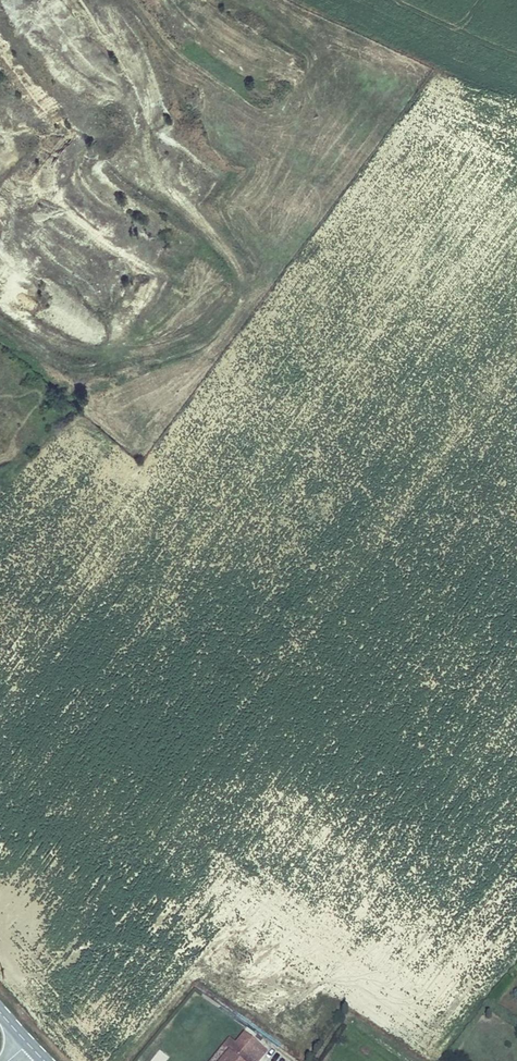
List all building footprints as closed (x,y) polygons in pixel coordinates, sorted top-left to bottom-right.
[(272,1046),(250,1027),(241,1037),(236,1044),(230,1038),(211,1060),(261,1060),(272,1046)]
